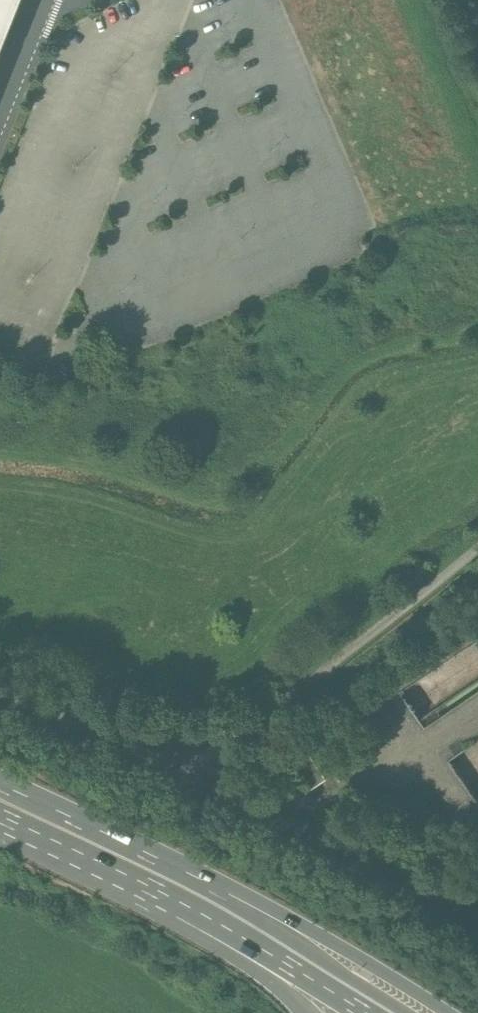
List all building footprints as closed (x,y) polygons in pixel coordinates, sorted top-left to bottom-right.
[(21,0),(0,0),(0,53),(21,0)] [(446,763),(477,809),(477,741),(446,763)] [(309,756),(284,773),(300,797),(325,781),(309,756)] [(345,773),(335,779),(339,785),(348,779),(345,773)]
